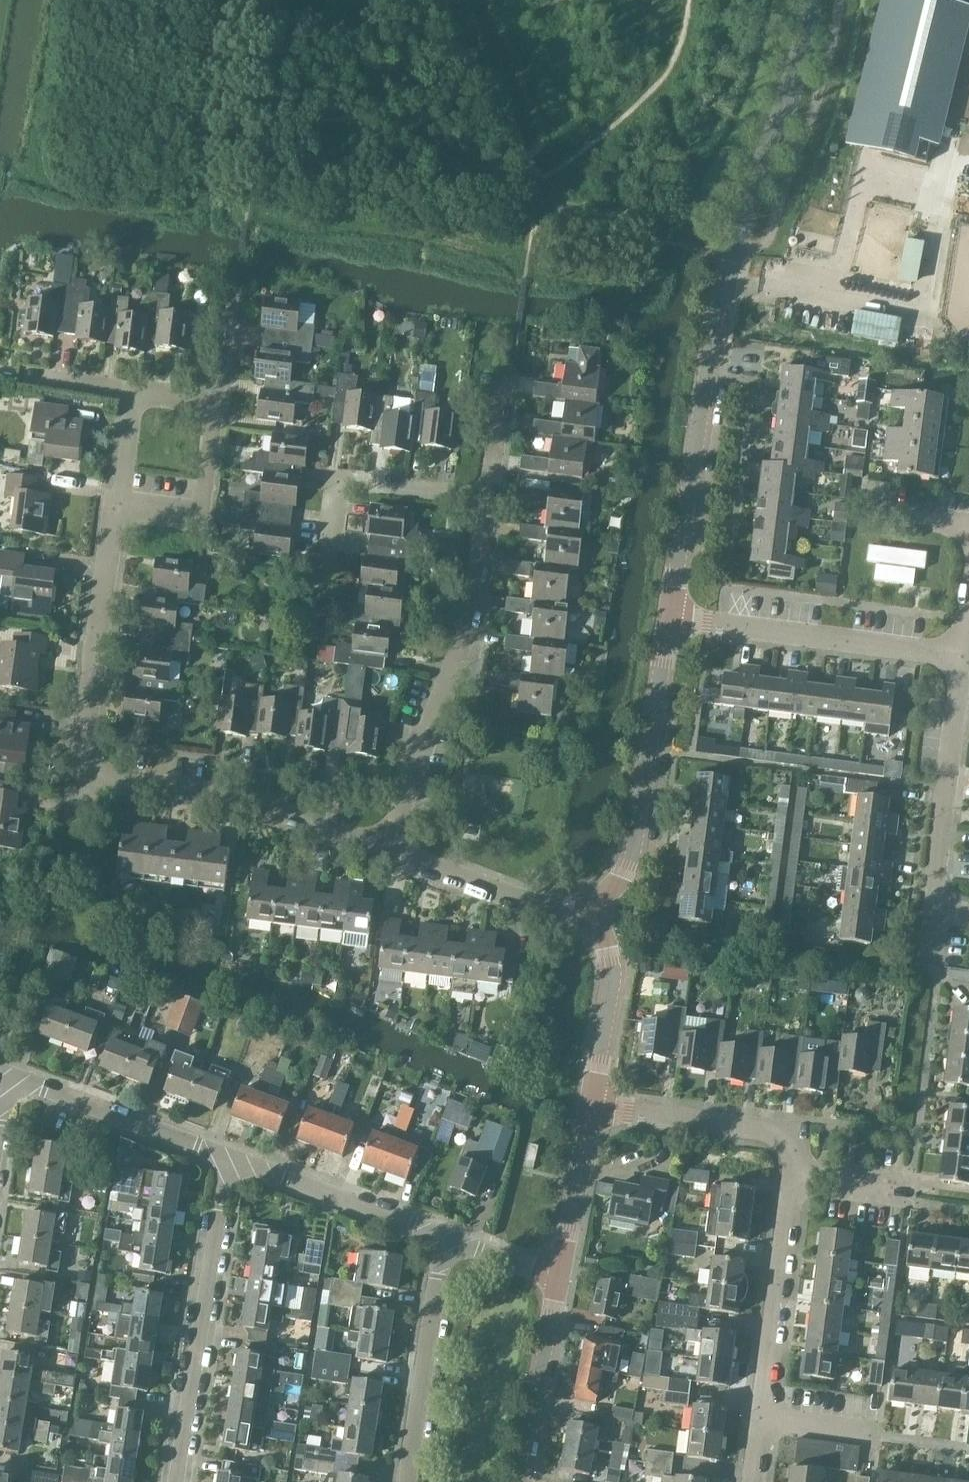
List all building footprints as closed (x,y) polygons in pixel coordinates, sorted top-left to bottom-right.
[(849,144),(927,163),(965,8),(934,0),(885,0),(849,144)] [(901,272),(900,281),(911,283),(913,275),(919,242),(907,240),(901,272)] [(148,317),(145,340),(146,340),(157,342),(157,346),(185,350),(190,314),(169,311),(171,295),(168,294),(170,277),(158,275),(156,293),(151,292),(148,317)] [(66,332),(72,286),(53,283),(51,300),(30,297),(25,333),(54,337),(55,331),(66,332)] [(115,283),(113,294),(121,295),(123,284),(115,283)] [(92,288),(72,286),(66,332),(77,334),(77,340),(104,343),(108,308),(89,306),(92,288)] [(920,303),(843,289),(836,329),(913,342),(920,303)] [(108,308),(104,343),(105,343),(116,344),(115,349),(143,353),(145,353),(146,340),(145,340),(148,317),(128,315),(131,298),(110,295),(108,308)] [(266,327),(264,339),(313,345),(314,333),(315,325),(299,323),(302,302),(266,298),(262,327),(266,327)] [(419,322),(416,336),(425,337),(428,324),(419,322)] [(314,333),(313,345),(334,348),(335,336),(334,336),(323,334),(314,333)] [(259,349),(256,378),(291,382),(294,362),(310,364),(311,357),(313,346),(313,345),(264,339),(263,350),(259,349)] [(313,346),(311,357),(320,359),(321,347),(313,346)] [(570,347),(568,363),(578,364),(580,349),(570,347)] [(534,396),(562,400),(597,404),(601,367),(599,367),(601,350),(580,348),(580,349),(578,364),(568,363),(567,363),(564,386),(536,383),(534,396)] [(344,351),(343,359),(350,360),(351,352),(344,351)] [(785,369),(781,395),(815,399),(817,382),(835,384),(836,376),(849,377),(851,362),(813,357),(811,373),(785,369)] [(343,364),(342,374),(352,375),(354,365),(343,364)] [(370,444),(371,444),(377,397),(357,394),(359,376),(352,375),(342,374),(339,373),(337,389),(336,399),(333,423),(345,425),(344,428),(372,432),(370,444)] [(423,373),(421,389),(434,391),(436,375),(423,373)] [(316,385),(291,382),(256,378),(266,379),(265,390),(262,390),(258,419),(293,424),(296,403),(314,405),(315,397),(336,399),(337,389),(316,386),(316,385)] [(861,380),(858,402),(859,402),(871,404),(874,382),(861,380)] [(417,400),(414,418),(411,442),(412,442),(422,444),(422,446),(451,450),(456,415),(435,413),(438,395),(418,392),(417,400)] [(906,412),(905,422),(947,428),(950,400),(893,393),(891,410),(906,412)] [(377,397),(371,444),(382,446),(381,449),(410,452),(411,452),(412,442),(411,442),(414,418),(417,400),(378,395),(377,397)] [(774,405),(773,414),(775,417),(779,417),(830,424),(831,416),(813,413),(815,399),(781,395),(780,404),(777,403),(774,405)] [(601,405),(597,404),(562,400),(562,401),(566,402),(563,424),(534,420),(533,434),(553,436),(597,442),(601,405)] [(859,402),(858,409),(871,411),(871,404),(859,402)] [(47,443),(45,457),(78,461),(83,422),(67,420),(68,408),(37,404),(32,441),(47,443)] [(831,416),(830,424),(838,425),(839,417),(831,416)] [(778,419),(775,443),(809,447),(811,430),(829,433),(830,424),(779,417),(778,419)] [(943,454),(947,428),(905,422),(904,433),(888,431),(886,447),(943,454)] [(856,430),(853,447),(866,449),(868,432),(856,430)] [(252,472),(265,474),(300,479),(302,479),(303,467),(305,467),(309,437),(274,433),(271,454),(254,452),(253,463),(252,472)] [(596,443),(597,442),(553,436),(550,460),(522,456),(521,470),(549,473),(549,474),(582,479),(587,442),(596,443)] [(809,447),(775,443),(772,465),(764,464),(764,466),(816,472),(824,473),(825,465),(807,463),(809,447)] [(943,454),(886,447),(884,463),(899,465),(898,476),(940,481),(943,454)] [(848,456),(846,475),(853,476),(862,477),(865,458),(848,456)] [(253,463),(248,462),(243,465),(243,471),(252,472),(253,463)] [(796,478),(815,481),(816,472),(764,466),(761,490),(794,494),(796,478)] [(245,491),(243,510),(292,517),(294,506),(297,506),(300,479),(265,474),(262,494),(245,491)] [(527,474),(526,484),(544,485),(544,475),(527,474)] [(18,498),(14,530),(45,534),(50,496),(33,494),(35,479),(9,475),(6,496),(18,498)] [(842,475),(840,490),(851,491),(853,477),(853,476),(846,475),(842,475)] [(549,505),(546,529),(580,533),(580,532),(584,495),(550,491),(550,492),(522,488),(520,501),(549,505)] [(810,521),(810,520),(811,512),(792,510),(794,494),(761,490),(757,515),(810,521)] [(837,502),(835,522),(847,523),(849,504),(837,502)] [(371,533),(369,546),(419,552),(421,538),(421,533),(405,531),(408,510),(372,505),(368,533),(371,533)] [(292,517),(243,510),(240,529),(257,532),(254,553),(290,557),(294,528),(291,528),(292,517)] [(757,515),(754,539),(789,543),(790,528),(809,530),(809,528),(810,521),(757,515)] [(834,523),(833,533),(845,535),(847,524),(834,523)] [(521,525),(519,539),(548,542),(545,565),(570,568),(570,570),(579,571),(579,570),(584,534),(584,533),(580,532),(580,533),(546,529),(521,525)] [(421,538),(419,552),(457,556),(459,543),(421,538)] [(789,543),(754,539),(751,563),(770,565),(768,577),(794,580),(796,568),(804,569),(805,560),(787,558),(789,543)] [(620,542),(611,541),(609,553),(618,554),(620,542)] [(416,571),(419,552),(369,546),(368,556),(364,556),(360,585),(370,587),(405,591),(406,590),(397,589),(399,569),(416,571)] [(926,569),(928,553),(870,546),(868,562),(902,566),(901,568),(877,565),(875,581),(914,586),(916,570),(906,569),(906,567),(926,569)] [(3,576),(0,594),(4,598),(13,599),(11,617),(49,621),(51,604),(55,572),(23,569),(24,555),(0,553),(0,575),(3,576)] [(156,588),(154,598),(154,600),(179,603),(205,606),(207,586),(190,584),(193,563),(157,558),(153,588),(156,588)] [(509,562),(507,575),(535,579),(532,602),(565,606),(570,570),(570,568),(545,565),(537,564),(537,565),(509,562)] [(825,577),(823,592),(836,594),(838,578),(825,577)] [(402,619),(405,591),(370,587),(368,606),(350,604),(350,605),(348,605),(347,611),(334,610),(332,622),(335,622),(358,625),(393,630),(397,630),(399,619),(402,619)] [(143,598),(140,626),(143,626),(141,638),(192,644),(194,625),(177,623),(179,603),(154,600),(154,598),(143,597),(143,598)] [(565,643),(570,606),(565,606),(532,602),(508,599),(506,612),(534,616),(531,639),(569,644),(569,643),(565,643)] [(597,624),(605,625),(607,613),(599,612),(597,624)] [(324,621),(323,631),(334,633),(335,622),(332,622),(324,621)] [(389,658),(393,630),(358,625),(355,645),(337,643),(334,663),(350,665),(367,667),(385,670),(386,658),(389,658)] [(45,653),(47,637),(17,634),(16,646),(4,645),(0,680),(0,687),(35,691),(37,674),(36,674),(38,652),(45,653)] [(569,644),(531,639),(507,636),(505,649),(533,653),(530,675),(557,679),(565,680),(569,644)] [(132,676),(132,677),(168,681),(171,661),(189,663),(192,644),(141,638),(140,648),(137,648),(134,676),(132,676)] [(264,655),(254,658),(258,670),(267,667),(264,655)] [(350,665),(345,700),(362,702),(367,667),(350,665)] [(711,691),(709,705),(721,707),(745,710),(751,668),(741,667),(739,678),(725,676),(723,693),(711,691)] [(769,713),(773,682),(760,680),(761,669),(751,668),(745,710),(769,713)] [(494,671),(493,686),(521,689),(518,713),(552,717),(553,704),(557,679),(530,675),(522,674),(522,675),(494,671)] [(769,713),(793,717),(799,674),(788,673),(787,684),(773,682),(769,713)] [(793,717),(817,720),(821,689),(807,687),(809,676),(799,674),(793,717)] [(182,683),(168,681),(132,677),(131,688),(128,687),(124,717),(159,721),(162,700),(180,702),(182,683)] [(817,720),(841,723),(846,681),(837,680),(836,691),(821,689),(817,720)] [(841,723),(865,726),(869,695),(855,693),(856,682),(846,681),(841,723)] [(259,736),(259,735),(264,699),(266,686),(245,683),(243,700),(222,697),(218,734),(246,738),(247,735),(259,736)] [(297,748),(298,748),(303,713),(306,688),(287,685),(284,702),(264,699),(259,735),(287,738),(287,735),(298,737),(297,748)] [(865,726),(864,734),(889,737),(894,699),(893,698),(895,687),(885,686),(883,696),(869,695),(865,726)] [(210,689),(208,704),(219,705),(221,691),(210,689)] [(326,748),(337,750),(344,700),(325,697),(322,715),(303,713),(298,748),(325,751),(326,748)] [(345,700),(344,700),(337,750),(348,751),(348,754),(378,758),(382,723),(361,720),(363,702),(362,702),(345,700)] [(25,765),(30,727),(14,724),(16,712),(0,710),(0,762),(25,765)] [(715,755),(739,758),(740,749),(716,746),(715,755)] [(739,758),(763,761),(764,752),(740,749),(739,758)] [(763,761),(787,765),(789,755),(764,752),(763,761)] [(787,765),(812,768),(813,758),(789,755),(787,765)] [(812,768),(836,771),(837,761),(813,758),(812,768)] [(836,771),(860,774),(861,764),(837,761),(836,771)] [(860,774),(884,777),(885,767),(861,764),(860,774)] [(687,789),(685,799),(728,804),(731,780),(700,776),(698,790),(687,789)] [(844,795),(847,781),(823,778),(820,792),(844,795)] [(851,782),(847,781),(844,795),(860,798),(857,822),(898,827),(899,817),(888,816),(890,801),(876,800),(878,786),(851,782)] [(788,811),(791,787),(782,786),(779,810),(788,811)] [(799,788),(796,812),(805,814),(808,790),(799,788)] [(19,850),(24,811),(18,811),(20,795),(0,792),(0,848),(19,850)] [(725,828),(728,804),(685,799),(684,809),(695,810),(693,824),(725,828)] [(776,834),(785,836),(788,811),(779,810),(776,834)] [(796,812),(793,837),(802,838),(805,814),(796,812)] [(118,878),(146,881),(153,825),(137,822),(135,838),(123,836),(118,878)] [(857,822),(853,846),(884,850),(886,836),(896,837),(898,827),(857,822)] [(681,837),(679,847),(721,852),(725,828),(693,824),(691,838),(681,837)] [(146,881),(172,885),(178,843),(167,842),(169,827),(153,825),(146,881)] [(172,885),(199,888),(206,832),(190,830),(188,845),(178,843),(172,885)] [(223,834),(206,832),(199,888),(226,892),(231,851),(220,850),(223,834)] [(785,836),(776,834),(773,858),(782,860),(785,836)] [(793,837),(789,861),(799,862),(802,838),(793,837)] [(893,865),(882,864),(884,850),(853,846),(850,870),(892,875),(893,865)] [(734,854),(721,852),(679,847),(678,857),(688,858),(687,872),(718,876),(720,863),(732,865),(734,854)] [(782,860),(773,858),(769,883),(778,884),(782,860)] [(789,861),(786,885),(795,886),(799,862),(789,861)] [(419,865),(416,876),(434,881),(437,871),(419,865)] [(839,868),(836,892),(847,894),(878,898),(880,884),(890,885),(892,875),(850,870),(839,868)] [(249,921),(273,924),(277,891),(267,890),(270,872),(256,870),(249,921)] [(675,885),(674,895),(715,900),(727,902),(730,878),(718,876),(687,872),(685,886),(675,885)] [(273,924),(297,927),(303,877),(290,875),(287,892),(277,891),(273,924)] [(297,927),(321,930),(325,897),(315,896),(317,879),(303,877),(297,927)] [(321,930),(345,934),(351,883),(338,881),(336,898),(325,897),(321,930)] [(345,934),(343,946),(367,949),(369,937),(373,903),(363,902),(365,885),(351,883),(345,934)] [(778,884),(769,883),(766,907),(775,908),(778,884)] [(786,885),(783,909),(792,910),(795,886),(786,885)] [(887,913),(876,912),(878,898),(847,894),(844,918),(886,923),(887,913)] [(712,925),(715,900),(674,895),(672,905),(683,906),(681,921),(712,925)] [(766,907),(763,931),(772,932),(775,908),(766,907)] [(783,909),(780,933),(789,934),(792,910),(783,909)] [(886,923),(844,918),(841,942),(872,946),(873,931),(885,933),(886,923)] [(214,922),(195,919),(194,930),(212,933),(214,922)] [(381,970),(405,974),(410,940),(400,939),(402,921),(387,919),(381,970)] [(405,974),(429,977),(436,926),(422,924),(419,941),(410,940),(405,974)] [(429,977),(453,980),(457,947),(447,945),(450,928),(436,926),(429,977)] [(453,980),(451,992),(475,995),(476,983),(483,932),(469,931),(467,948),(457,947),(453,980)] [(497,934),(483,932),(476,983),(500,986),(501,982),(513,983),(517,959),(505,957),(505,953),(494,951),(497,934)] [(368,947),(366,958),(374,959),(376,948),(368,947)] [(53,951),(41,985),(66,993),(77,960),(53,951)] [(225,951),(224,961),(233,963),(234,958),(230,952),(225,951)] [(650,962),(640,963),(641,972),(650,972),(650,962)] [(690,965),(681,964),(680,977),(688,978),(690,965)] [(306,972),(305,983),(314,984),(315,974),(306,972)] [(755,973),(754,981),(767,983),(769,974),(755,973)] [(112,977),(111,981),(121,985),(123,980),(112,977)] [(803,979),(800,990),(809,991),(811,980),(803,979)] [(858,997),(859,999),(867,1000),(868,998),(869,994),(868,991),(860,991),(858,993),(858,997)] [(358,992),(354,1003),(364,1007),(368,995),(358,992)] [(180,995),(175,1008),(187,1013),(192,999),(180,995)] [(64,1044),(74,1016),(66,1013),(69,1003),(51,996),(47,1006),(51,1008),(41,1035),(64,1044)] [(192,999),(187,1013),(199,1017),(204,1004),(192,999)] [(117,1005),(113,1017),(122,1020),(126,1009),(117,1005)] [(668,1054),(680,1056),(683,1033),(684,1033),(686,1016),(687,1008),(669,1005),(666,1024),(644,1021),(639,1054),(668,1058),(668,1054)] [(394,1006),(388,1017),(396,1020),(401,1009),(394,1006)] [(84,1020),(74,1016),(64,1044),(88,1052),(98,1025),(102,1026),(105,1016),(88,1010),(84,1020)] [(951,1035),(968,1038),(968,1013),(954,1011),(951,1035)] [(680,1056),(678,1067),(679,1067),(707,1071),(708,1067),(718,1069),(719,1069),(722,1045),(723,1045),(726,1022),(725,1022),(707,1019),(686,1016),(684,1033),(683,1033),(680,1056)] [(418,1020),(413,1030),(420,1033),(425,1023),(418,1020)] [(866,1041),(844,1038),(843,1038),(842,1044),(843,1044),(839,1071),(840,1072),(868,1076),(869,1071),(880,1073),(887,1026),(868,1023),(866,1041)] [(125,1077),(136,1049),(126,1045),(130,1035),(113,1029),(109,1039),(112,1040),(102,1068),(125,1077)] [(719,1069),(718,1069),(716,1079),(746,1083),(746,1079),(757,1081),(761,1050),(762,1051),(765,1033),(745,1031),(743,1048),(723,1045),(722,1045),(719,1069)] [(457,1035),(455,1048),(468,1049),(469,1037),(457,1035)] [(951,1035),(948,1059),(968,1062),(968,1038),(951,1035)] [(757,1081),(756,1085),(786,1089),(786,1084),(797,1086),(801,1056),(802,1056),(804,1039),(786,1037),(783,1054),(762,1051),(761,1050),(757,1081)] [(797,1086),(796,1091),(825,1095),(826,1090),(836,1092),(837,1092),(840,1072),(839,1071),(843,1044),(842,1044),(826,1042),(804,1039),(802,1056),(801,1056),(797,1086)] [(136,1049),(125,1077),(149,1086),(159,1058),(162,1059),(166,1049),(148,1043),(140,1040),(136,1049)] [(498,1046),(495,1057),(513,1062),(516,1051),(498,1046)] [(190,1100),(200,1073),(191,1070),(195,1060),(177,1053),(173,1063),(177,1064),(167,1091),(190,1100)] [(326,1081),(334,1060),(322,1056),(314,1077),(326,1081)] [(948,1059),(944,1084),(968,1087),(968,1062),(948,1059)] [(270,1061),(267,1069),(276,1072),(279,1065),(270,1061)] [(210,1077),(200,1073),(190,1100),(214,1109),(224,1083),(227,1084),(231,1073),(214,1067),(210,1077)] [(233,1116),(256,1125),(276,1072),(267,1069),(266,1068),(261,1082),(260,1082),(256,1093),(243,1089),(233,1116)] [(276,1072),(256,1125),(280,1134),(285,1119),(290,1106),(277,1101),(281,1090),(287,1075),(278,1072),(276,1072)] [(339,1082),(335,1093),(347,1098),(351,1086),(339,1082)] [(335,1093),(330,1105),(342,1109),(347,1098),(335,1093)] [(290,1106),(285,1119),(294,1122),(303,1100),(294,1096),(290,1106)] [(946,1132),(968,1135),(968,1101),(967,1101),(951,1099),(950,1108),(946,1132)] [(450,1100),(443,1120),(470,1130),(474,1117),(463,1113),(466,1106),(450,1100)] [(299,1141),(321,1150),(333,1118),(332,1118),(336,1108),(327,1105),(323,1114),(311,1109),(299,1141)] [(403,1106),(399,1117),(411,1122),(415,1110),(410,1109),(403,1106)] [(399,1117),(395,1129),(407,1133),(411,1122),(399,1117)] [(356,1126),(333,1118),(321,1150),(344,1158),(356,1126)] [(468,1141),(452,1188),(477,1197),(486,1171),(498,1175),(513,1132),(489,1123),(480,1146),(468,1141)] [(363,1165),(385,1174),(397,1142),(396,1141),(400,1132),(391,1128),(387,1138),(375,1133),(363,1165)] [(946,1132),(943,1156),(968,1160),(968,1135),(946,1132)] [(419,1150),(397,1142),(385,1174),(407,1182),(410,1174),(419,1150)] [(35,1169),(65,1173),(66,1163),(76,1165),(79,1146),(69,1145),(68,1148),(39,1144),(35,1169)] [(530,1144),(525,1168),(534,1170),(539,1146),(530,1144)] [(419,1150),(410,1174),(420,1178),(429,1154),(419,1150)] [(943,1156),(940,1182),(968,1186),(968,1160),(943,1156)] [(120,1194),(120,1195),(178,1204),(182,1180),(158,1176),(156,1173),(145,1172),(119,1167),(114,1193),(120,1194)] [(684,1182),(709,1185),(711,1171),(686,1168),(684,1182)] [(63,1183),(65,1173),(35,1169),(31,1194),(60,1198),(60,1201),(70,1203),(73,1184),(63,1183)] [(80,1176),(78,1188),(106,1193),(108,1181),(80,1176)] [(647,1225),(652,1197),(665,1199),(668,1183),(642,1178),(640,1191),(616,1186),(614,1198),(610,1218),(647,1225)] [(616,1186),(598,1183),(595,1194),(614,1198),(616,1186)] [(713,1186),(710,1211),(751,1217),(755,1191),(713,1186)] [(174,1228),(178,1204),(120,1195),(119,1203),(139,1206),(138,1210),(151,1212),(149,1224),(174,1228)] [(706,1236),(748,1242),(751,1217),(710,1211),(706,1236)] [(24,1238),(54,1243),(55,1233),(65,1234),(68,1216),(57,1214),(57,1218),(28,1213),(24,1238)] [(122,1234),(121,1243),(170,1251),(174,1228),(149,1224),(147,1235),(135,1233),(134,1236),(122,1234)] [(256,1247),(255,1257),(305,1265),(322,1267),(326,1243),(309,1240),(306,1256),(295,1254),(297,1239),(269,1235),(270,1231),(268,1229),(258,1227),(255,1229),(253,1244),(255,1246),(256,1247)] [(672,1243),(697,1246),(699,1233),(674,1230),(672,1243)] [(819,1258),(849,1262),(852,1237),(822,1233),(819,1258)] [(932,1272),(936,1240),(912,1236),(907,1269),(932,1272)] [(52,1252),(54,1243),(24,1238),(20,1263),(49,1267),(48,1271),(59,1273),(62,1254),(52,1252)] [(932,1272),(956,1276),(960,1243),(936,1240),(932,1272)] [(898,1267),(901,1242),(888,1241),(885,1265),(889,1266),(898,1267)] [(170,1251),(121,1243),(120,1251),(132,1253),(144,1258),(142,1270),(129,1268),(127,1279),(133,1280),(154,1283),(156,1273),(167,1275),(170,1251)] [(696,1259),(697,1246),(672,1243),(671,1255),(696,1259)] [(968,1278),(968,1245),(960,1243),(956,1276),(968,1278)] [(333,1279),(331,1292),(362,1297),(364,1285),(399,1290),(403,1260),(375,1256),(376,1251),(364,1249),(364,1254),(363,1254),(358,1283),(333,1279)] [(304,1273),(305,1265),(255,1257),(251,1280),(276,1284),(278,1272),(292,1274),(292,1271),(304,1273)] [(846,1285),(848,1270),(857,1271),(859,1263),(849,1262),(819,1258),(816,1281),(846,1285)] [(701,1270),(699,1284),(710,1286),(748,1291),(749,1284),(748,1280),(747,1276),(744,1273),(745,1265),(713,1260),(711,1271),(701,1270)] [(305,1265),(304,1273),(320,1276),(322,1267),(305,1265)] [(898,1267),(889,1266),(885,1290),(895,1291),(898,1267)] [(646,1272),(644,1279),(659,1282),(661,1270),(654,1268),(646,1272)] [(81,1274),(79,1282),(91,1284),(92,1276),(81,1274)] [(622,1294),(657,1301),(661,1282),(659,1282),(644,1279),(626,1275),(624,1286),(598,1281),(591,1315),(617,1320),(622,1294)] [(870,1279),(868,1288),(884,1290),(885,1281),(870,1279)] [(251,1280),(247,1304),(285,1310),(288,1286),(276,1284),(251,1280)] [(816,1281),(813,1305),(843,1309),(846,1285),(816,1281)] [(52,1314),(56,1286),(47,1285),(46,1288),(16,1283),(12,1308),(43,1313),(52,1314)] [(706,1310),(706,1311),(739,1316),(740,1303),(744,1300),(746,1297),(748,1293),(748,1291),(710,1286),(708,1297),(697,1296),(691,1296),(690,1306),(700,1307),(700,1309),(706,1310)] [(306,1289),(302,1313),(314,1314),(316,1305),(318,1291),(306,1289)] [(895,1291),(885,1290),(882,1313),(892,1314),(895,1291)] [(354,1309),(350,1333),(391,1339),(395,1315),(360,1309),(362,1297),(331,1292),(329,1306),(354,1309)] [(122,1316),(159,1322),(160,1313),(164,1314),(167,1312),(169,1302),(167,1299),(163,1299),(163,1298),(138,1294),(136,1306),(124,1304),(123,1306),(124,1306),(122,1316)] [(660,1302),(658,1315),(699,1320),(700,1309),(700,1307),(690,1306),(660,1302)] [(109,1314),(122,1316),(124,1306),(123,1306),(99,1303),(98,1311),(110,1313),(109,1314)] [(917,1318),(927,1319),(929,1304),(919,1303),(917,1318)] [(72,1304),(70,1317),(85,1319),(87,1306),(72,1304)] [(251,1335),(250,1342),(252,1343),(254,1343),(267,1345),(270,1322),(284,1324),(285,1318),(313,1323),(314,1314),(302,1313),(285,1310),(247,1304),(244,1329),(247,1329),(251,1335)] [(939,1305),(929,1304),(927,1319),(937,1321),(939,1305)] [(840,1333),(843,1309),(813,1305),(809,1329),(840,1333)] [(41,1323),(43,1313),(12,1308),(8,1333),(37,1338),(37,1341),(47,1342),(50,1324),(41,1323)] [(892,1314),(882,1313),(879,1337),(888,1338),(892,1314)] [(118,1323),(121,1324),(122,1316),(109,1314),(108,1322),(118,1323)] [(702,1344),(700,1358),(733,1362),(736,1337),(697,1332),(699,1320),(658,1315),(656,1327),(687,1331),(686,1342),(702,1344)] [(118,1323),(116,1339),(131,1341),(155,1345),(159,1322),(122,1316),(121,1324),(118,1323)] [(891,1318),(891,1341),(901,1341),(901,1318),(891,1318)] [(924,1339),(926,1324),(911,1322),(909,1337),(924,1339)] [(936,1326),(926,1324),(924,1339),(934,1341),(936,1326)] [(587,1336),(582,1362),(619,1369),(621,1358),(619,1358),(624,1331),(602,1327),(600,1339),(587,1336)] [(837,1357),(840,1333),(809,1329),(806,1353),(837,1357)] [(391,1339),(350,1333),(349,1342),(361,1344),(359,1359),(388,1363),(391,1339)] [(888,1338),(879,1337),(876,1361),(885,1362),(888,1338)] [(102,1360),(117,1362),(152,1368),(155,1345),(131,1341),(129,1352),(115,1350),(115,1353),(103,1351),(102,1360)] [(240,1354),(236,1378),(261,1382),(261,1381),(273,1383),(286,1385),(303,1388),(305,1376),(263,1369),(264,1358),(276,1360),(278,1347),(267,1345),(254,1343),(252,1343),(250,1356),(240,1354)] [(5,1353),(1,1378),(45,1385),(57,1387),(74,1389),(76,1376),(33,1370),(36,1347),(17,1344),(16,1355),(5,1353)] [(87,1349),(86,1357),(102,1360),(103,1351),(87,1349)] [(346,1395),(353,1396),(351,1405),(381,1410),(384,1386),(349,1381),(353,1356),(317,1351),(313,1379),(347,1385),(346,1395)] [(846,1358),(837,1357),(806,1353),(805,1363),(803,1363),(801,1365),(799,1380),(801,1383),(813,1385),(814,1379),(834,1381),(836,1365),(844,1367),(846,1358)] [(697,1383),(729,1388),(733,1362),(700,1358),(697,1383)] [(876,1361),(873,1360),(870,1385),(882,1387),(885,1362),(876,1361)] [(910,1361),(909,1373),(895,1371),(890,1404),(915,1407),(919,1374),(921,1362),(910,1361)] [(139,1391),(148,1392),(152,1368),(117,1362),(111,1397),(121,1399),(137,1401),(139,1391)] [(619,1369),(582,1362),(575,1400),(596,1404),(601,1381),(617,1384),(619,1369)] [(956,1379),(943,1378),(938,1410),(962,1413),(966,1381),(968,1368),(957,1367),(956,1379)] [(915,1407),(938,1410),(943,1378),(919,1374),(915,1407)] [(665,1391),(691,1395),(692,1382),(645,1375),(644,1388),(665,1391)] [(45,1385),(1,1378),(0,1383),(0,1402),(27,1406),(29,1392),(56,1396),(57,1387),(45,1385)] [(257,1404),(261,1382),(236,1378),(232,1402),(257,1406),(257,1404)] [(285,1394),(286,1385),(273,1383),(272,1391),(285,1394)] [(81,1384),(80,1393),(88,1394),(89,1389),(86,1385),(81,1384)] [(664,1404),(689,1408),(691,1395),(665,1391),(664,1404)] [(105,1424),(104,1433),(116,1435),(140,1439),(144,1416),(135,1414),(137,1401),(121,1399),(117,1426),(105,1424)] [(27,1406),(0,1402),(0,1426),(23,1430),(35,1432),(49,1434),(51,1426),(51,1423),(37,1421),(37,1420),(25,1418),(27,1406)] [(257,1404),(257,1406),(232,1402),(228,1425),(296,1436),(298,1426),(268,1421),(270,1406),(257,1404)] [(324,1407),(313,1405),(311,1423),(322,1425),(324,1407)] [(351,1405),(348,1429),(377,1434),(381,1410),(351,1405)] [(627,1420),(628,1421),(633,1422),(635,1411),(614,1407),(612,1418),(627,1420)] [(695,1408),(691,1433),(723,1437),(727,1412),(695,1408)] [(898,1425),(920,1427),(921,1414),(900,1412),(898,1425)] [(634,1422),(634,1425),(642,1426),(644,1414),(636,1413),(634,1422)] [(76,1419),(75,1428),(104,1433),(105,1424),(76,1419)] [(627,1420),(625,1431),(632,1432),(634,1425),(634,1422),(633,1422),(628,1421),(627,1420)] [(571,1423),(566,1446),(594,1452),(596,1441),(599,1429),(599,1428),(571,1423)] [(295,1443),(296,1436),(228,1425),(225,1449),(249,1453),(250,1452),(255,1453),(257,1453),(258,1453),(261,1451),(262,1450),(263,1448),(264,1446),(265,1439),(295,1443)] [(23,1430),(0,1426),(0,1451),(20,1454),(23,1430)] [(51,1426),(49,1434),(59,1435),(61,1428),(51,1426)] [(116,1435),(104,1433),(75,1428),(71,1431),(71,1437),(101,1441),(100,1444),(114,1446),(112,1459),(136,1463),(140,1439),(116,1435)] [(373,1458),(377,1434),(348,1429),(346,1442),(334,1440),(332,1450),(338,1451),(338,1453),(373,1458)] [(608,1431),(599,1429),(596,1441),(606,1443),(608,1431)] [(34,1441),(48,1443),(49,1434),(35,1432),(34,1441)] [(691,1433),(688,1458),(720,1462),(723,1437),(691,1433)] [(811,1440),(799,1438),(795,1464),(808,1466),(811,1440)] [(820,1468),(824,1442),(811,1440),(808,1466),(820,1468)] [(70,1442),(68,1451),(77,1453),(79,1444),(70,1442)] [(615,1442),(612,1455),(623,1457),(626,1444),(622,1444),(615,1442)] [(833,1469),(836,1443),(824,1442),(820,1468),(833,1469)] [(845,1471),(849,1445),(836,1443),(833,1469),(845,1471)] [(332,1450),(299,1445),(298,1457),(336,1463),(338,1453),(338,1451),(332,1450)] [(845,1471),(858,1473),(861,1447),(849,1445),(845,1471)] [(592,1466),(594,1452),(566,1446),(561,1470),(590,1476),(590,1474),(597,1475),(599,1467),(592,1466)] [(649,1450),(648,1463),(673,1466),(675,1454),(649,1450)] [(612,1455),(610,1468),(621,1470),(623,1457),(612,1455)] [(336,1463),(298,1457),(296,1470),(329,1475),(334,1476),(336,1463)] [(65,1475),(109,1481),(133,1481),(136,1463),(112,1459),(110,1470),(97,1468),(97,1471),(67,1466),(65,1475)] [(219,1481),(259,1481),(260,1481),(262,1467),(235,1463),(233,1477),(220,1474),(219,1481)] [(646,1475),(671,1479),(673,1466),(648,1463),(646,1475)] [(260,1481),(261,1481),(266,1481),(271,1479),(273,1469),(262,1467),(260,1481)] [(826,1473),(793,1468),(791,1481),(824,1481),(826,1473)] [(21,1469),(20,1480),(19,1481),(59,1481),(60,1476),(21,1469)] [(880,1481),(905,1481),(906,1476),(881,1473),(880,1481)]
